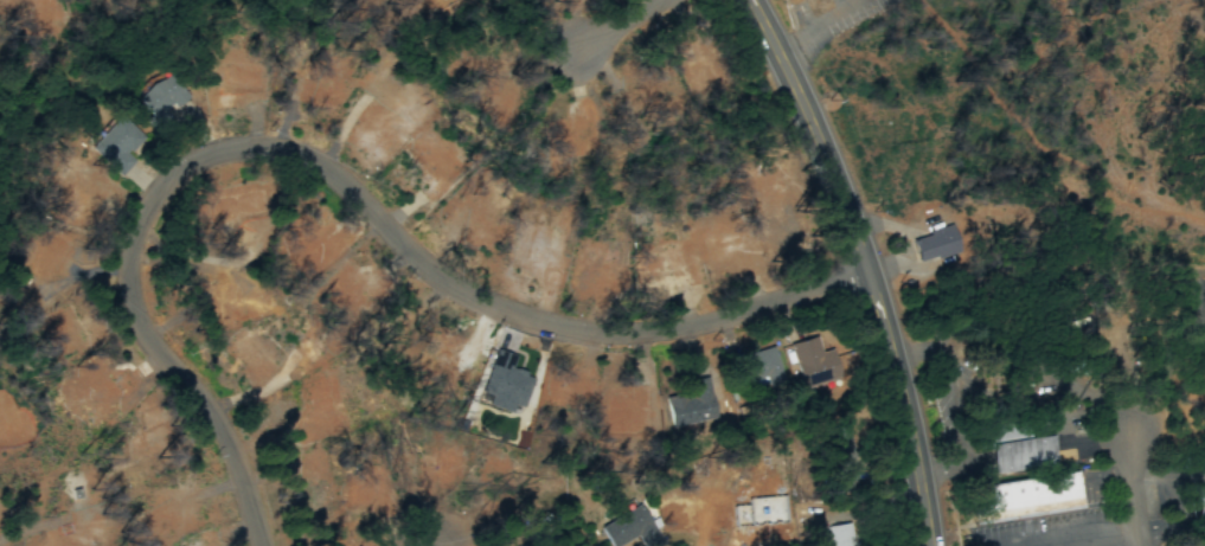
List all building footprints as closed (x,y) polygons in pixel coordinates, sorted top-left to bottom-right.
[(136,165),(129,159),(146,141),(122,119),(91,152),(122,180),(136,165)] [(833,352),(822,355),(818,340),(791,348),(804,392),(842,380),(833,352)] [(783,385),(777,352),(745,357),(751,391),(783,385)] [(1025,384),(1005,385),(1005,377),(994,377),(996,412),(1028,410),(1027,395),(1025,395),(1025,384)] [(670,400),(670,425),(713,425),(713,384),(691,384),(691,400),(670,400)] [(991,471),(1053,465),(1050,433),(1041,435),(1039,415),(986,419),(991,471)] [(1078,469),(1084,505),(978,522),(972,486),(1078,469)] [(614,545),(630,545),(639,542),(641,545),(664,545),(654,525),(650,527),(642,508),(605,526),(614,545)] [(851,527),(828,529),(830,545),(853,545),(851,527)]
